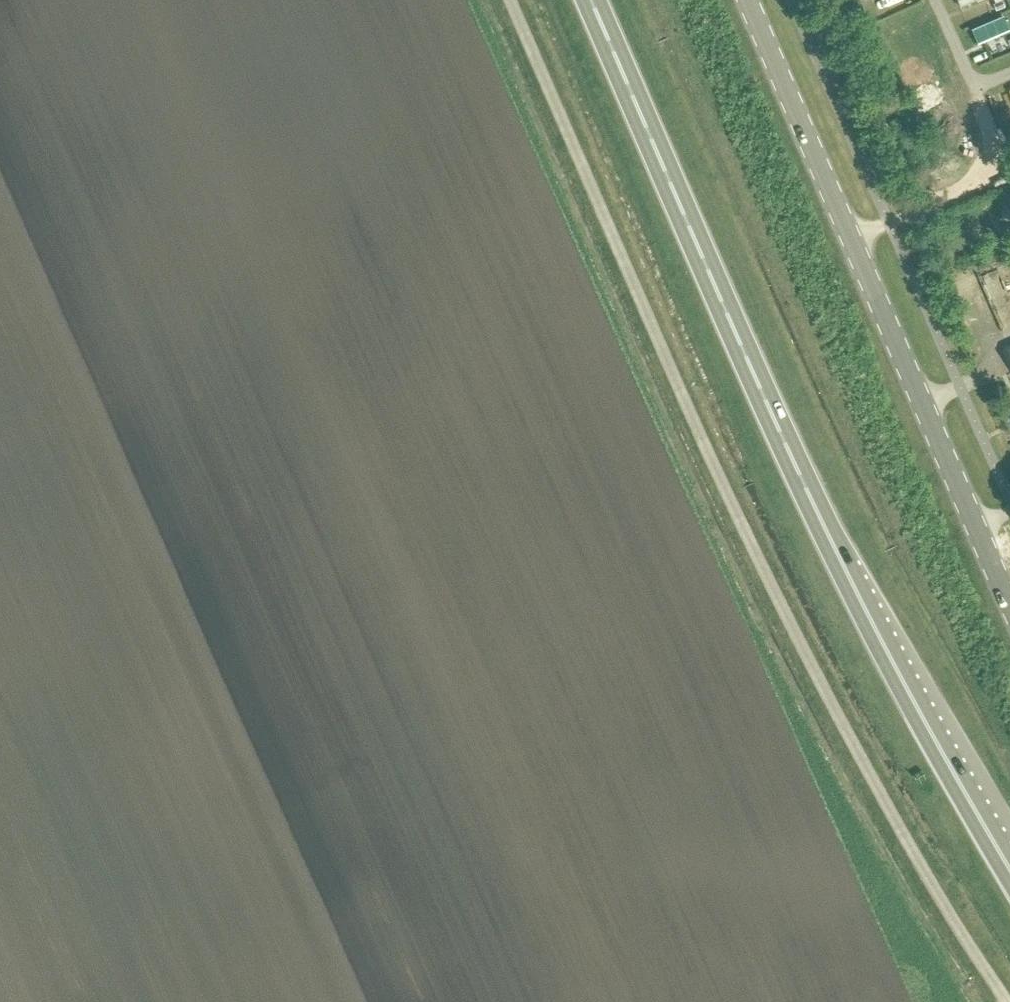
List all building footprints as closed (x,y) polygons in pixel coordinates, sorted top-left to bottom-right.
[(921,0),(880,0),(874,2),(881,18),(921,0)] [(985,40),(1009,29),(1003,16),(979,27),(985,40)]
